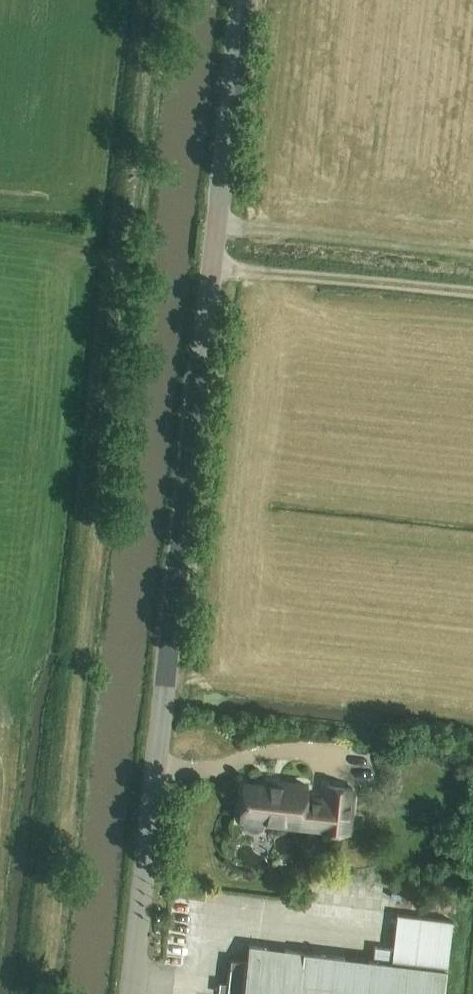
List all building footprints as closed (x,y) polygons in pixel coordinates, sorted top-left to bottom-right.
[(250,835),(255,836),(260,834),(264,830),(264,827),(320,834),(320,831),(351,835),(356,789),(324,786),(324,785),(323,784),(321,797),(307,795),(308,785),(278,782),(277,787),(242,783),(238,824),(243,825),(243,828),(246,832),(250,835)] [(230,961),(227,993),(443,993),(451,919),(396,913),(391,961),(261,947),(260,957),(248,956),(247,964),(230,961)] [(260,957),(261,947),(250,945),(248,956),(260,957)]
